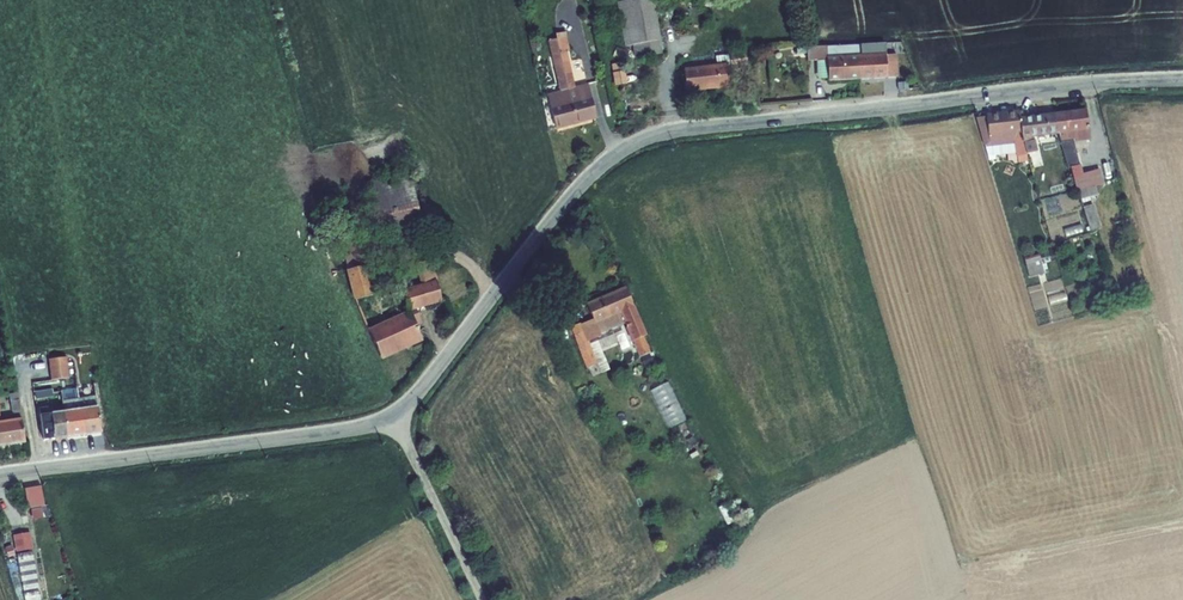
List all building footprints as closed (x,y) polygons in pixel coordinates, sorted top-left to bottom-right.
[(616,2),(624,46),(632,46),(634,58),(662,54),(660,40),(662,40),(660,25),(657,25),(655,12),(658,11),(657,6),(661,6),(660,0),(627,0),(616,2)] [(696,28),(700,3),(691,2),(687,27),(696,28)] [(556,39),(548,40),(559,90),(547,94),(556,127),(595,117),(586,83),(575,86),(566,51),(569,50),(566,32),(555,33),(556,39)] [(860,55),(885,53),(884,43),(859,45),(860,55)] [(858,55),(858,45),(826,46),(827,79),(828,81),(841,80),(841,83),(850,83),(850,80),(859,79),(858,55)] [(827,79),(826,46),(796,47),(796,53),(807,53),(807,60),(816,60),(817,79),(827,79)] [(612,57),(625,61),(628,51),(615,47),(612,57)] [(729,54),(731,67),(748,65),(746,51),(729,54)] [(860,55),(858,55),(859,79),(887,77),(887,76),(897,75),(895,55),(885,56),(885,53),(860,55)] [(623,62),(610,64),(614,85),(627,83),(623,62)] [(727,63),(684,68),(685,92),(729,87),(727,63)] [(1032,117),(1024,118),(1027,138),(1032,160),(1041,158),(1036,139),(1060,136),(1058,120),(1033,122),(1032,117)] [(1032,160),(1027,138),(1024,118),(995,121),(997,139),(1017,137),(1023,163),(1032,160)] [(1089,118),(1058,120),(1060,136),(1091,134),(1089,118)] [(1097,150),(1075,152),(1077,168),(1099,166),(1097,150)] [(409,172),(365,181),(377,237),(421,227),(409,172)] [(1094,204),(1084,206),(1089,230),(1100,228),(1094,204)] [(337,224),(348,269),(367,264),(357,220),(337,224)] [(416,309),(442,301),(436,282),(438,281),(432,260),(414,262),(420,283),(402,289),(408,310),(367,329),(380,356),(421,337),(416,326),(409,311),(416,309)] [(1031,264),(1034,276),(1048,272),(1045,261),(1031,264)] [(346,271),(353,299),(376,294),(370,267),(346,271)] [(1048,272),(1034,276),(1035,281),(1050,277),(1048,272)] [(1056,302),(1065,300),(1061,281),(1028,288),(1030,298),(1054,293),(1056,302)] [(644,356),(646,355),(649,360),(656,357),(654,353),(656,351),(649,337),(651,335),(629,290),(593,307),(600,321),(623,311),(644,356)] [(416,309),(409,311),(416,326),(422,323),(416,309)] [(604,364),(608,371),(618,366),(616,359),(633,351),(624,333),(596,346),(584,323),(574,328),(593,369),(604,364)] [(48,359),(51,380),(69,378),(66,357),(48,359)] [(667,428),(686,420),(669,381),(650,389),(667,428)] [(77,390),(84,434),(101,432),(94,387),(77,390)] [(34,401),(53,398),(52,388),(33,391),(34,401)] [(84,434),(77,390),(61,392),(62,399),(60,399),(67,437),(84,434)] [(25,442),(17,392),(8,394),(11,411),(12,411),(13,419),(0,421),(0,446),(25,442)] [(43,440),(67,437),(60,399),(53,399),(54,406),(39,408),(43,440)] [(45,504),(42,486),(25,489),(28,507),(45,504)] [(29,533),(13,535),(15,552),(32,550),(29,533)] [(3,547),(7,557),(15,554),(12,544),(3,547)]
